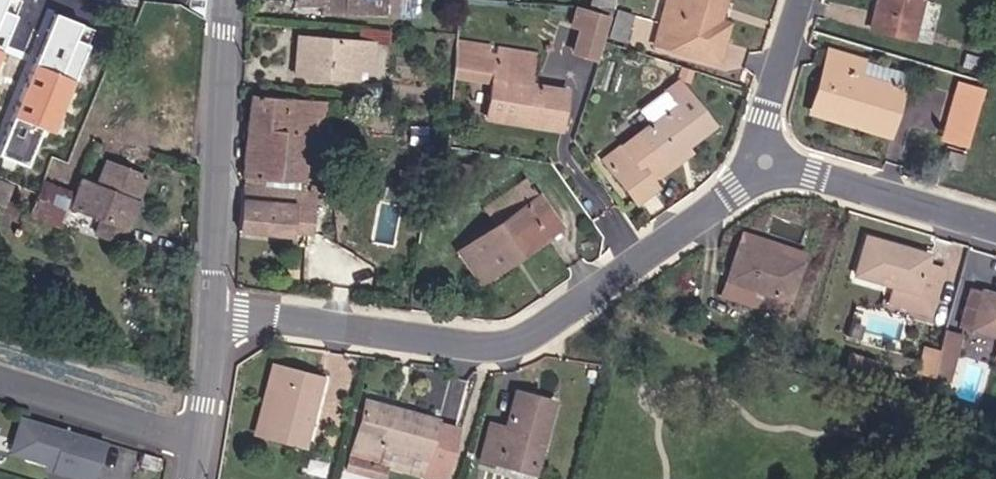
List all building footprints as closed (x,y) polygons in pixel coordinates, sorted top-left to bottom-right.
[(20,0),(0,0),(0,52),(21,0),(20,0)] [(426,18),(425,0),(309,0),(309,6),(330,7),(330,16),(426,18)] [(723,27),(730,0),(689,0),(689,2),(682,0),(673,0),(666,25),(695,33),(688,59),(724,69),(731,44),(719,41),(723,27)] [(918,47),(931,0),(885,0),(875,36),(918,47)] [(52,13),(11,117),(0,143),(0,157),(26,167),(41,129),(52,133),(93,29),(52,13)] [(589,17),(581,14),(575,30),(583,33),(589,17)] [(608,24),(589,17),(583,33),(575,58),(594,65),(608,24)] [(638,22),(625,18),(618,39),(631,44),(638,22)] [(658,51),(688,59),(695,33),(666,25),(658,51)] [(719,41),(731,44),(735,30),(723,27),(719,41)] [(304,75),(318,76),(319,39),(305,39),(304,75)] [(367,65),(379,67),(380,41),(319,39),(318,76),(365,78),(367,65)] [(491,122),(565,135),(572,97),(535,90),(541,58),(505,52),(503,62),(500,62),(494,61),(496,50),(482,48),(481,50),(473,49),(467,82),(498,87),(491,122)] [(813,115),(892,141),(911,81),(832,57),(813,115)] [(695,85),(698,77),(689,74),(686,83),(695,85)] [(626,148),(638,164),(621,176),(642,206),(659,195),(655,189),(649,180),(692,150),(717,132),(685,85),(645,113),(655,128),(626,148)] [(946,136),(973,145),(986,102),(960,94),(946,136)] [(311,135),(346,138),(347,128),(323,126),(324,122),(316,121),(317,103),(259,97),(253,180),(309,183),(311,135)] [(622,137),(643,121),(637,112),(615,128),(622,137)] [(638,164),(626,148),(609,159),(621,176),(638,164)] [(655,189),(698,159),(692,150),(649,180),(655,189)] [(53,219),(73,226),(95,171),(75,164),(53,219)] [(105,239),(132,249),(157,181),(115,166),(107,187),(98,184),(89,209),(113,219),(105,239)] [(23,183),(0,174),(0,198),(15,203),(23,183)] [(490,209),(501,227),(543,199),(531,182),(490,209)] [(324,219),(345,221),(348,197),(253,189),(249,235),(300,243),(301,237),(321,240),(324,219)] [(483,285),(551,241),(544,231),(558,222),(543,199),(501,227),(461,254),(483,285)] [(551,241),(564,232),(558,222),(544,231),(551,241)] [(741,251),(804,272),(809,259),(745,238),(741,251)] [(895,312),(934,324),(947,279),(929,273),(932,265),(870,249),(859,288),(899,299),(895,312)] [(758,316),(785,324),(804,272),(741,251),(729,287),(763,298),(758,316)] [(973,295),(961,332),(995,343),(995,302),(973,295)] [(875,371),(878,358),(848,352),(846,365),(875,371)] [(919,383),(936,388),(944,362),(928,356),(919,383)] [(936,388),(952,393),(960,366),(944,362),(936,388)] [(253,439),(262,442),(281,369),(272,366),(253,439)] [(262,442),(304,453),(323,380),(281,369),(262,442)] [(496,461),(531,471),(549,407),(510,396),(499,432),(485,429),(474,466),(492,471),(496,461)] [(450,467),(460,433),(437,428),(439,424),(364,405),(345,478),(376,478),(384,448),(428,461),(424,478),(447,478),(450,467)] [(41,461),(33,443),(40,421),(35,420),(24,455),(41,461)] [(117,446),(40,421),(33,443),(41,461),(67,470),(66,474),(81,478),(106,478),(117,446)] [(167,476),(171,463),(157,458),(153,471),(167,476)] [(531,471),(496,461),(492,471),(518,478),(529,478),(531,471)]
